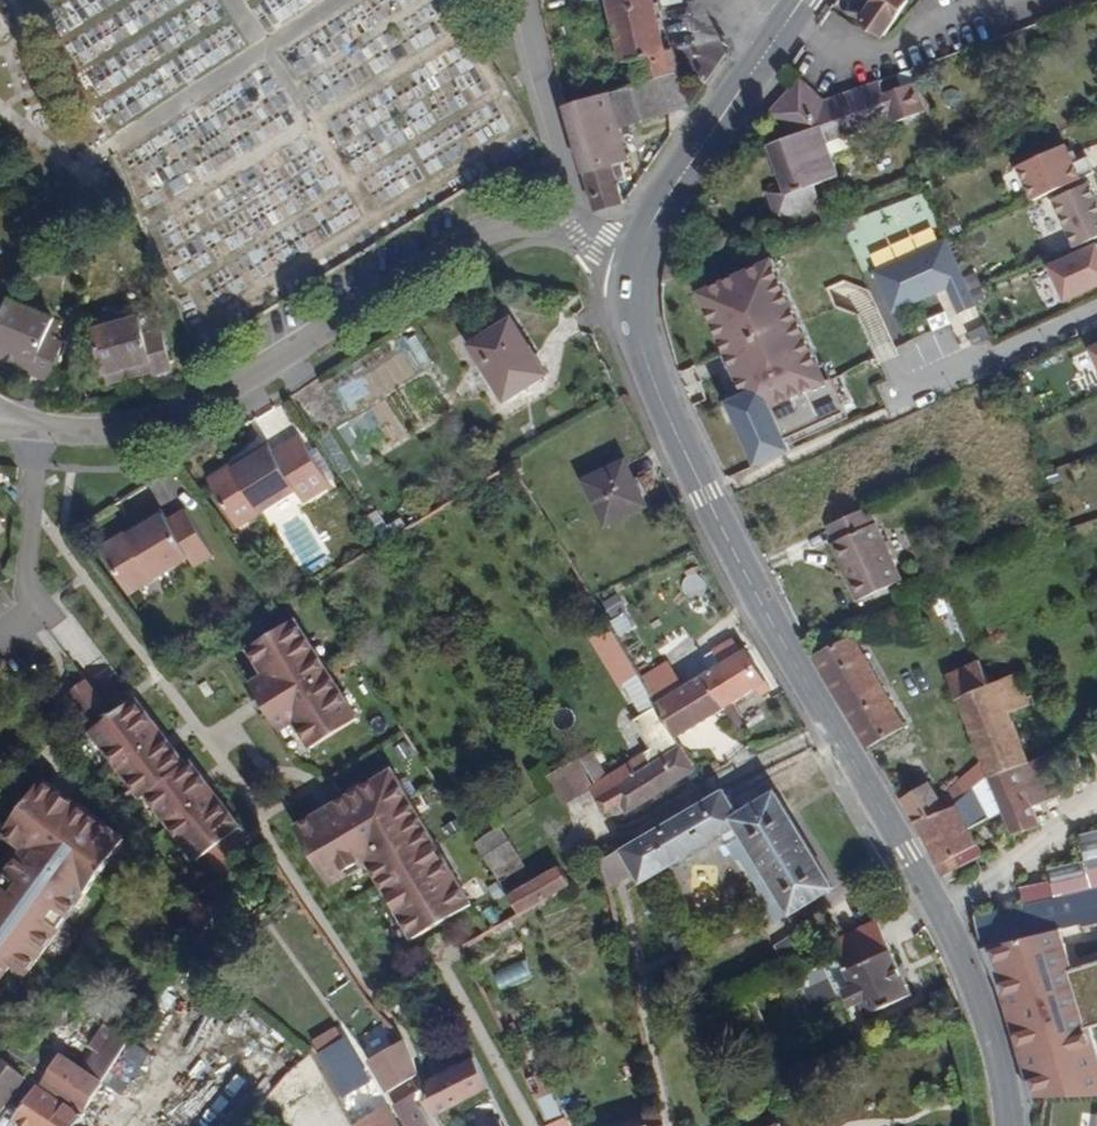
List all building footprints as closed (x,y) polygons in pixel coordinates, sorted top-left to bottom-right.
[(644,67),(650,87),(668,82),(683,79),(673,50),(656,0),(610,0),(610,2),(629,71),(644,67)] [(865,4),(885,19),(899,0),(868,0),(865,4)] [(770,133),(782,167),(786,178),(769,183),(780,213),(825,197),(818,176),(842,168),(834,143),(871,129),(875,122),(872,114),(895,106),(897,113),(930,101),(919,71),(906,76),(901,61),(828,88),(802,66),(770,105),(773,107),(795,125),(770,133)] [(674,109),(689,106),(683,79),(668,82),(674,109)] [(631,156),(623,122),(674,109),(668,82),(650,87),(570,106),(600,207),(625,202),(619,179),(628,177),(623,158),(631,156)] [(1035,189),(1096,161),(1089,145),(1075,152),(1067,133),(1019,155),(1035,189)] [(1091,171),(1055,188),(1078,236),(1096,227),(1096,184),(1091,171)] [(977,296),(947,230),(877,262),(894,301),(950,276),(962,303),(977,296)] [(1052,255),(1068,290),(1096,276),(1096,235),(1052,255)] [(830,371),(775,250),(702,283),(735,355),(730,357),(744,388),(732,393),(760,455),(794,440),(789,430),(849,402),(834,369),(830,371)] [(60,322),(21,298),(0,334),(0,350),(32,370),(31,373),(45,381),(66,345),(52,337),(60,322)] [(516,385),(557,359),(521,304),(481,330),(516,385)] [(898,342),(907,369),(959,353),(946,311),(928,316),(933,331),(898,342)] [(162,330),(145,335),(140,317),(94,330),(108,382),(153,370),(155,373),(172,368),(162,330)] [(310,491),(335,475),(303,426),(278,442),(272,433),(247,450),(250,455),(235,465),(232,460),(214,472),(244,519),(302,481),(310,491)] [(247,450),(232,460),(235,465),(250,455),(247,450)] [(606,518),(646,499),(624,453),(583,473),(606,518)] [(862,592),(906,572),(871,497),(831,515),(839,533),(857,571),(852,572),(862,592)] [(196,502),(179,513),(170,501),(147,516),(149,521),(139,528),(136,523),(109,541),(117,554),(123,550),(126,554),(123,563),(139,588),(201,548),(207,557),(225,545),(196,502)] [(389,531),(399,525),(389,510),(380,516),(389,531)] [(147,516),(136,523),(139,528),(149,521),(147,516)] [(839,533),(835,536),(852,572),(857,571),(839,533)] [(117,554),(123,563),(126,554),(123,550),(117,554)] [(616,593),(600,601),(618,635),(634,627),(616,593)] [(362,708),(325,650),(298,607),(252,636),(269,664),(254,673),(283,720),(298,711),(315,737),(362,708)] [(718,632),(728,650),(706,663),(728,698),(766,677),(769,684),(779,678),(753,635),(747,625),(742,628),(738,621),(718,632)] [(871,738),(906,719),(856,627),(819,646),(857,713),(871,738)] [(671,650),(645,666),(661,691),(687,675),(671,650)] [(974,776),(978,782),(999,772),(1021,761),(1039,752),(1016,707),(1033,698),(1015,662),(991,674),(981,655),(948,671),(970,713),(992,757),(977,763),(981,772),(974,776)] [(706,663),(687,675),(661,691),(678,719),(682,725),(728,698),(706,663)] [(87,703),(103,691),(85,667),(69,678),(87,703)] [(231,824),(236,820),(186,752),(135,685),(90,718),(107,741),(141,787),(146,783),(196,850),(206,843),(222,864),(248,847),(231,824)] [(661,691),(639,705),(655,733),(678,719),(661,691)] [(655,733),(656,735),(630,751),(636,762),(686,731),(682,725),(678,719),(655,733)] [(613,775),(619,786),(606,794),(613,805),(630,795),(636,804),(706,762),(686,731),(636,762),(613,775)] [(1037,795),(1071,778),(1054,744),(1039,752),(1021,761),(1037,795)] [(571,796),(598,780),(606,794),(619,786),(613,775),(603,782),(597,772),(580,746),(565,755),(551,764),(571,796)] [(241,816),(189,750),(186,752),(236,820),(241,816)] [(636,762),(630,751),(597,772),(603,782),(613,775),(636,762)] [(1048,818),(1037,795),(1021,761),(999,772),(1027,828),(1048,818)] [(479,896),(422,804),(396,762),(371,777),(300,821),(336,879),(374,855),(422,932),(479,896)] [(134,829),(51,769),(11,824),(34,840),(0,887),(0,984),(20,956),(35,967),(64,927),(134,829)] [(931,769),(899,786),(915,814),(969,786),(963,774),(940,786),(931,769)] [(782,785),(743,807),(729,782),(701,797),(643,829),(615,846),(626,867),(636,862),(642,873),(722,829),(728,837),(737,853),(744,857),(758,883),(758,891),(774,920),(820,895),(837,886),(810,835),(782,785)] [(976,783),(969,786),(915,814),(946,868),(984,848),(968,818),(988,807),(976,783)] [(1049,863),(1057,893),(1096,883),(1096,824),(1079,828),(1086,854),(1049,863)] [(496,877),(523,859),(504,829),(476,848),(496,877)] [(605,852),(611,875),(626,867),(615,846),(605,852)] [(517,910),(562,883),(554,868),(509,896),(517,910)] [(980,911),(987,939),(1066,920),(1096,913),(1096,883),(1057,893),(980,911)] [(880,920),(833,941),(839,952),(853,982),(841,987),(851,1008),(862,1003),(867,1014),(914,994),(880,920)] [(1065,921),(987,939),(993,952),(1069,934),(1065,921)] [(1076,960),(1069,934),(993,952),(1003,984),(1012,981),(1015,991),(1006,994),(1030,1070),(1074,1057),(1079,1069),(1096,1068),(1096,1029),(1094,1021),(1096,1020),(1096,954),(1076,960)] [(824,965),(835,990),(841,987),(853,982),(839,952),(827,958),(824,965)] [(1012,981),(1003,984),(1006,994),(1015,991),(1012,981)] [(103,1031),(108,1035),(92,1059),(109,1070),(138,1028),(116,1013),(103,1031)] [(340,1078),(367,1056),(336,1018),(310,1040),(340,1078)] [(436,1117),(433,1110),(429,1104),(432,1069),(428,1061),(417,1037),(402,1022),(397,1025),(403,1036),(379,1050),(422,1124),(427,1121),(429,1125),(441,1125),(436,1117)] [(436,1090),(483,1065),(465,1029),(429,1048),(438,1067),(436,1090)] [(1,1106),(34,1064),(0,1041),(0,1106),(1,1106)] [(92,1096),(109,1070),(92,1059),(65,1043),(50,1068),(92,1096)] [(1079,1069),(1074,1057),(1030,1070),(1035,1092),(1096,1089),(1096,1068),(1079,1069)] [(556,1086),(559,1084),(550,1065),(531,1075),(540,1094),(556,1086)] [(20,1114),(39,1125),(72,1125),(81,1112),(85,1107),(87,1102),(66,1087),(46,1073),(20,1114)] [(560,1094),(556,1086),(540,1094),(545,1103),(560,1094)] [(355,1115),(363,1125),(412,1125),(393,1093),(355,1115)] [(560,1094),(545,1103),(556,1125),(576,1125),(560,1094)] [(81,1112),(72,1125),(104,1125),(81,1112)] [(755,1125),(785,1125),(781,1115),(755,1125)] [(502,1117),(486,1125),(507,1125),(502,1117)]
